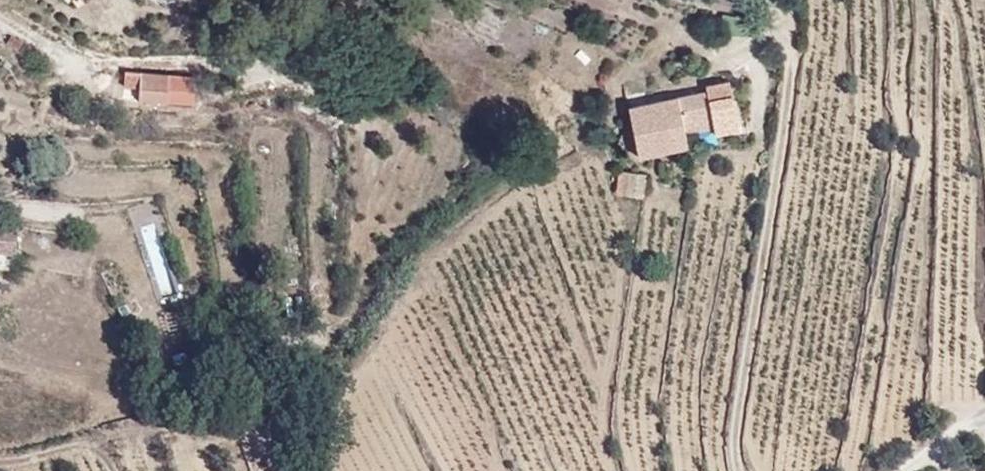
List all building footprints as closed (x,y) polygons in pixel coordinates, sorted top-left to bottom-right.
[(191,104),(193,79),(125,73),(124,88),(139,90),(138,100),(191,104)] [(744,129),(730,81),(679,96),(681,104),(707,97),(712,114),(718,136),(744,129)] [(681,104),(679,96),(631,109),(645,158),(693,144),(686,122),(681,104)] [(712,114),(707,97),(681,104),(686,122),(712,114)] [(652,198),(657,174),(631,171),(627,195),(652,198)] [(157,222),(140,226),(154,295),(171,292),(157,222)] [(12,260),(17,230),(0,227),(0,258),(12,260)]
